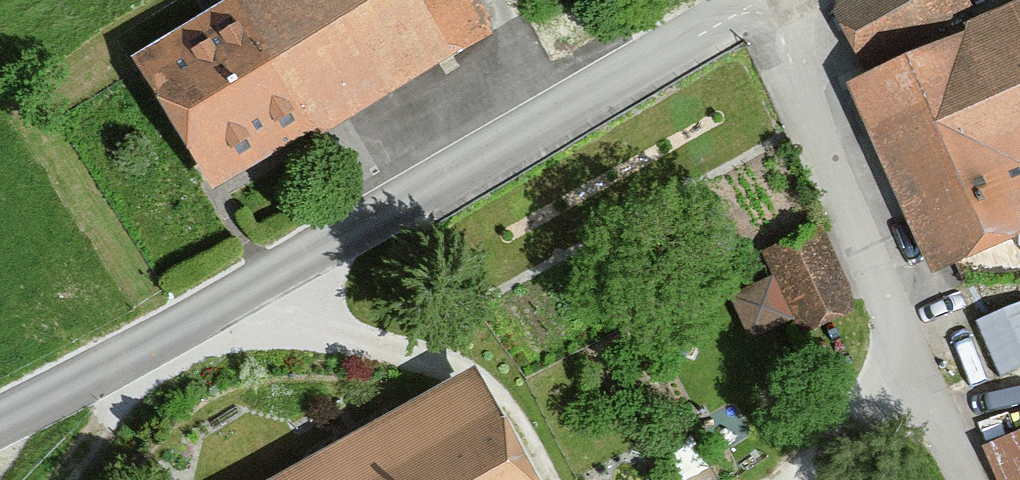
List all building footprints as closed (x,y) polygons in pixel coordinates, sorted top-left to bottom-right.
[(464,0),(217,0),(226,16),(140,66),(220,204),(492,48),(464,0)] [(828,14),(864,76),(968,16),(958,0),(853,0),(828,14)] [(850,91),(935,277),(1019,239),(1019,14),(850,91)] [(766,263),(802,342),(853,319),(817,239),(766,263)] [(980,310),(1002,367),(1019,361),(1019,296),(980,310)] [(485,382),(302,479),(538,479),(485,382)]
